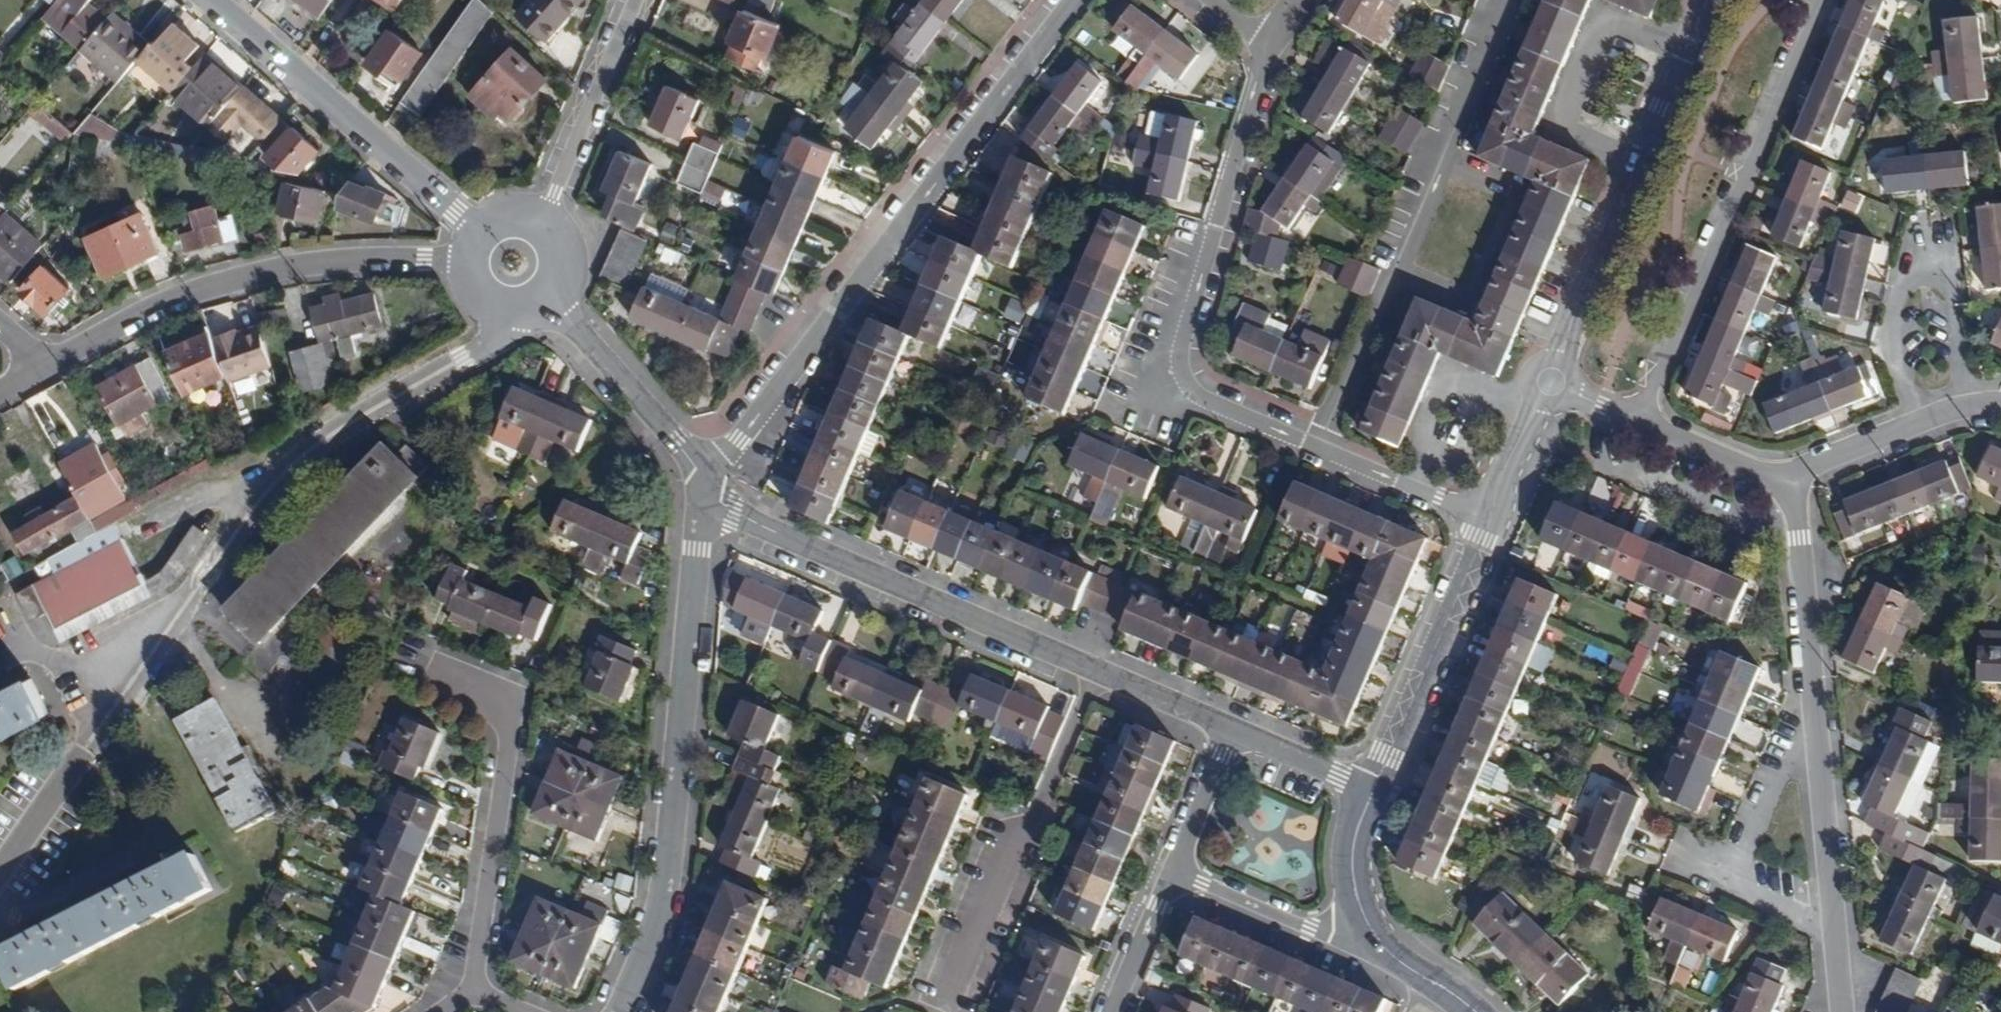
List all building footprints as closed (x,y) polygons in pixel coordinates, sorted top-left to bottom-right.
[(90,0),(59,0),(45,16),(82,48),(107,19),(88,3),(90,0)] [(320,16),(332,0),(296,0),(320,16)] [(396,10),(403,0),(383,0),(396,10)] [(421,114),(494,10),(482,0),(473,0),(402,100),(421,114)] [(547,39),(582,0),(527,0),(517,11),(547,39)] [(747,9),(768,18),(774,0),(751,0),(747,9)] [(896,34),(897,35),(891,43),(914,61),(921,53),(922,54),(948,22),(921,0),(907,0),(905,3),(915,10),(903,24),(896,34)] [(948,22),(965,0),(921,0),(948,22)] [(1125,0),(1113,16),(1121,22),(1115,31),(1139,49),(1132,58),(1141,65),(1166,31),(1125,0)] [(1337,21),(1379,45),(1387,30),(1398,10),(1397,9),(1382,0),(1349,0),(1337,21)] [(1397,9),(1402,0),(1382,0),(1397,9)] [(1546,3),(1584,18),(1591,0),(1547,0),(1546,3)] [(1628,9),(1632,0),(1606,0),(1628,9)] [(1628,9),(1652,19),(1660,0),(1632,0),(1628,9)] [(1842,27),(1870,39),(1874,28),(1886,2),(1881,0),(1853,0),(1842,27)] [(893,17),(903,24),(915,10),(905,3),(893,17)] [(1546,3),(1536,26),(1573,42),(1584,18),(1546,3)] [(747,9),(744,8),(724,58),(761,73),(781,24),(768,18),(747,9)] [(81,49),(118,81),(137,58),(151,42),(114,11),(107,19),(82,48),(81,49)] [(1932,52),(1933,64),(1983,59),(1979,18),(1946,21),(1949,50),(1932,52)] [(157,44),(153,40),(151,42),(137,58),(173,89),(192,66),(185,60),(199,43),(175,23),(157,44)] [(1536,26),(1526,50),(1563,65),(1573,42),(1536,26)] [(1842,27),(1826,64),(1854,76),(1870,39),(1842,27)] [(370,62),(401,84),(423,53),(392,31),(370,62)] [(1166,31),(1141,65),(1150,72),(1157,63),(1180,80),(1198,55),(1166,31)] [(1331,72),(1325,84),(1351,100),(1371,65),(1345,49),(1328,39),(1314,62),(1331,72)] [(867,74),(860,84),(898,114),(924,81),(909,68),(914,61),(891,43),(883,53),(896,63),(889,72),(880,84),(870,77),(867,74)] [(523,103),(546,78),(513,49),(491,73),(480,86),(477,89),(485,95),(480,101),(492,111),(497,106),(511,119),(519,119),(525,111),(523,103)] [(1526,50),(1516,73),(1553,89),(1563,65),(1526,50)] [(1426,52),(1412,76),(1437,91),(1449,65),(1426,52)] [(171,91),(210,125),(243,87),(203,53),(192,66),(173,89),(171,91)] [(1934,74),(1935,78),(1951,77),(1954,104),(1987,101),(1983,59),(1933,64),(1914,66),(1915,76),(1934,74)] [(1826,64),(1811,101),(1851,118),(1856,107),(1843,102),(1854,76),(1826,64)] [(870,77),(880,84),(889,72),(879,65),(870,77)] [(1079,65),(1054,97),(1090,124),(1112,141),(1117,128),(1086,105),(1103,83),(1079,65)] [(472,79),(480,86),(491,73),(483,67),(472,79)] [(1516,73),(1506,97),(1543,113),(1553,89),(1516,73)] [(863,105),(846,127),(873,147),(898,114),(860,84),(850,96),(863,105)] [(1307,89),(1293,112),(1330,134),(1351,100),(1325,84),(1318,95),(1307,89)] [(29,92),(37,99),(44,92),(35,85),(29,92)] [(668,85),(650,124),(683,138),(700,99),(668,85)] [(213,127),(227,140),(252,113),(262,121),(258,126),(269,136),(284,120),(248,88),(213,127)] [(1054,97),(1022,139),(1046,158),(1070,126),(1082,135),(1090,124),(1054,97)] [(1506,97),(1496,120),(1520,130),(1533,136),(1543,113),(1506,97)] [(65,143),(74,133),(36,101),(28,111),(65,143)] [(1811,101),(1794,139),(1823,151),(1834,125),(1846,130),(1851,118),(1811,101)] [(1399,108),(1389,123),(1416,140),(1423,123),(1399,108)] [(1146,136),(1163,140),(1169,116),(1152,112),(1146,136)] [(1140,134),(1136,151),(1189,162),(1198,123),(1169,116),(1163,140),(1146,136),(1140,134)] [(299,173),(319,150),(284,120),(269,136),(258,148),(276,164),(273,168),(283,176),(288,171),(299,173)] [(1496,120),(1480,158),(1504,168),(1520,130),(1496,120)] [(1389,123),(1380,139),(1406,155),(1416,140),(1389,123)] [(1520,130),(1504,168),(1528,178),(1544,141),(1533,136),(1520,130)] [(704,135),(700,144),(719,152),(722,143),(704,135)] [(799,135),(789,159),(826,175),(836,151),(799,135)] [(1315,137),(1287,179),(1320,202),(1349,158),(1315,137)] [(695,141),(686,161),(710,173),(717,156),(719,152),(700,144),(695,141)] [(1544,141),(1528,178),(1538,182),(1551,188),(1567,151),(1544,141)] [(182,157),(204,161),(205,153),(189,149),(182,157)] [(621,150),(605,191),(616,195),(607,216),(625,225),(635,230),(645,207),(635,203),(651,163),(621,150)] [(1155,171),(1150,195),(1179,202),(1189,162),(1136,151),(1133,166),(1155,171)] [(1567,151),(1551,188),(1575,198),(1591,161),(1567,151)] [(1923,157),(1926,190),(1970,186),(1967,153),(1923,157)] [(1016,157),(1005,182),(1042,199),(1053,173),(1016,157)] [(1883,160),(1886,194),(1926,190),(1923,157),(1883,160)] [(789,159),(779,182),(816,198),(826,175),(789,159)] [(686,161),(677,182),(702,192),(707,180),(710,173),(686,161)] [(1803,161),(1788,199),(1816,211),(1831,173),(1803,161)] [(1264,212),(1264,213),(1250,209),(1243,229),(1258,233),(1278,239),(1282,224),(1289,229),(1305,206),(1317,213),(1323,204),(1320,202),(1287,179),(1264,212)] [(298,213),(320,217),(327,189),(289,180),(282,209),(286,209),(285,212),(298,215),(298,213)] [(340,205),(375,220),(387,193),(369,185),(368,187),(352,180),(341,192),(340,205)] [(708,181),(701,198),(719,206),(726,189),(708,181)] [(779,182),(769,206),(806,222),(816,198),(779,182)] [(1005,182),(995,206),(1032,222),(1042,199),(1005,182)] [(1538,182),(1528,206),(1565,222),(1575,198),(1551,188),(1538,182)] [(1857,210),(1863,195),(1847,190),(1841,205),(1857,210)] [(1788,199),(1772,238),(1800,249),(1816,211),(1788,199)] [(184,253),(238,236),(231,213),(217,218),(213,204),(191,211),(193,217),(183,220),(185,227),(172,231),(182,263),(187,261),(184,253)] [(1983,249),(2000,247),(2000,205),(1979,207),(1983,249)] [(769,206),(759,229),(796,245),(806,222),(769,206)] [(995,206),(985,229),(1022,246),(1032,222),(995,206)] [(1528,206),(1517,229),(1555,245),(1565,222),(1528,206)] [(1109,210),(1099,234),(1136,250),(1146,226),(1109,210)] [(12,282),(44,243),(7,212),(4,215),(0,220),(0,271),(12,282)] [(106,276),(160,251),(143,213),(89,238),(106,276)] [(623,229),(617,241),(643,253),(649,241),(623,229)] [(759,229),(749,253),(786,269),(796,245),(759,229)] [(985,229),(975,253),(981,255),(1012,269),(1022,246),(985,229)] [(1517,229),(1507,253),(1545,269),(1555,245),(1517,229)] [(1812,263),(1811,267),(1866,280),(1876,239),(1844,232),(1837,258),(1816,253),(1812,263)] [(1258,233),(1249,262),(1281,272),(1290,242),(1278,239),(1258,233)] [(1099,234),(1089,258),(1126,274),(1136,250),(1099,234)] [(944,239),(934,262),(971,279),(981,255),(975,253),(944,239)] [(617,241),(612,253),(638,265),(643,253),(617,241)] [(1749,246),(1733,284),(1761,295),(1777,258),(1749,246)] [(1987,290),(2000,289),(2000,247),(1983,249),(1987,290)] [(612,253),(606,265),(632,277),(638,265),(612,253)] [(749,253),(738,277),(768,290),(776,293),(786,269),(749,253)] [(1507,253),(1497,277),(1535,293),(1545,269),(1507,253)] [(1089,258),(1078,281),(1116,297),(1126,274),(1089,258)] [(1350,259),(1338,285),(1368,299),(1381,270),(1365,263),(1350,259)] [(934,262),(924,286),(961,302),(971,279),(934,262)] [(632,277),(606,265),(601,277),(626,289),(632,277)] [(24,291),(51,314),(73,289),(47,266),(24,291)] [(1831,285),(1824,313),(1857,321),(1866,280),(1811,267),(1805,280),(1831,285)] [(738,277),(732,291),(762,304),(768,290),(738,277)] [(1497,277),(1487,300),(1525,316),(1535,293),(1497,277)] [(1078,281),(1068,305),(1105,321),(1116,297),(1078,281)] [(1733,284),(1717,320),(1745,332),(1754,311),(1754,310),(1761,295),(1733,284)] [(684,302),(645,286),(632,317),(670,333),(684,302)] [(924,286),(914,309),(951,326),(961,302),(924,286)] [(732,291),(726,305),(756,317),(762,304),(732,291)] [(340,397),(329,358),(324,342),(332,340),(339,339),(344,357),(357,353),(352,335),(382,327),(373,292),(342,299),(340,293),(326,296),(328,303),(311,307),(320,344),(314,345),(326,385),(328,384),(332,401),(340,397)] [(1754,310),(1754,311),(1768,316),(1775,301),(1761,295),(1754,310)] [(1420,299),(1404,336),(1427,347),(1443,310),(1420,299)] [(1487,300),(1477,324),(1491,330),(1515,340),(1525,316),(1487,300)] [(720,318),(684,302),(670,333),(709,350),(710,349),(730,357),(741,327),(720,318)] [(726,305),(720,318),(741,327),(750,331),(756,317),(726,305)] [(1068,305),(1058,329),(1095,345),(1105,321),(1068,305)] [(1240,341),(1234,356),(1272,372),(1285,341),(1264,333),(1271,315),(1244,305),(1238,322),(1246,326),(1240,341)] [(914,309),(903,333),(910,336),(940,349),(951,326),(914,309)] [(1443,310),(1427,347),(1441,353),(1451,357),(1467,320),(1443,310)] [(903,333),(873,320),(862,344),(900,360),(910,336),(903,333)] [(1467,320),(1451,357),(1475,367),(1491,330),(1477,324),(1467,320)] [(1717,320),(1702,357),(1730,369),(1743,374),(1748,364),(1734,358),(1745,332),(1717,320)] [(1232,337),(1240,341),(1246,326),(1238,322),(1232,337)] [(1992,344),(2000,348),(2000,324),(1992,344)] [(244,331),(246,336),(260,331),(259,326),(244,331)] [(211,336),(213,341),(237,333),(235,328),(211,336)] [(1058,329),(1048,352),(1085,368),(1095,345),(1058,329)] [(1285,341),(1272,372),(1310,388),(1323,357),(1330,341),(1305,330),(1298,347),(1285,341)] [(1491,330),(1475,367),(1499,377),(1515,340),(1491,330)] [(229,382),(271,368),(262,337),(260,331),(246,336),(244,331),(237,333),(213,341),(219,356),(226,375),(229,382)] [(184,393),(226,375),(219,356),(213,341),(211,336),(210,333),(166,351),(184,393)] [(1404,336),(1394,360),(1431,376),(1441,353),(1427,347),(1404,336)] [(329,358),(337,356),(332,340),(324,342),(329,358)] [(900,360),(862,344),(852,367),(889,383),(900,360)] [(302,392),(326,385),(314,345),(289,352),(302,392)] [(1048,352),(1038,376),(1075,392),(1085,368),(1048,352)] [(1821,383),(1832,411),(1877,393),(1866,364),(1834,378),(1824,355),(1812,360),(1813,363),(1816,371),(1821,383)] [(149,422),(143,413),(160,404),(161,406),(173,399),(149,356),(120,373),(108,379),(97,385),(120,426),(113,429),(119,440),(149,422)] [(1702,357),(1686,395),(1713,406),(1711,410),(1726,416),(1734,398),(1720,392),(1723,385),(1750,397),(1757,381),(1743,374),(1730,369),(1702,357)] [(1394,360),(1383,384),(1421,400),(1431,376),(1394,360)] [(1764,406),(1776,434),(1832,411),(1821,383),(1816,371),(1813,363),(1802,367),(1810,387),(1764,406)] [(108,379),(120,373),(115,366),(104,372),(108,379)] [(889,383),(852,367),(842,391),(879,407),(889,383)] [(1038,376),(1027,400),(1065,416),(1075,392),(1038,376)] [(1383,384),(1373,407),(1410,423),(1421,400),(1383,384)] [(515,388),(502,419),(525,429),(516,450),(530,457),(539,436),(553,404),(515,388)] [(842,391),(832,414),(869,430),(879,407),(842,391)] [(553,404),(539,436),(530,457),(546,463),(554,442),(579,452),(592,421),(553,404)] [(1373,407),(1363,431),(1400,447),(1410,423),(1373,407)] [(832,414),(822,438),(859,453),(869,430),(832,414)] [(1083,435),(1070,465),(1108,482),(1121,451),(1083,435)] [(822,438),(812,461),(849,477),(859,453),(822,438)] [(1015,441),(1008,456),(1023,463),(1030,448),(1015,441)] [(77,493),(91,517),(126,497),(95,442),(59,462),(77,493)] [(226,612),(259,644),(422,476),(389,445),(226,612)] [(1978,476),(2000,487),(1994,500),(2000,504),(2000,450),(1992,446),(1978,476)] [(1108,482),(1103,494),(1091,520),(1105,527),(1117,500),(1122,488),(1146,499),(1159,468),(1121,451),(1108,482)] [(1921,472),(1933,505),(1972,489),(1959,457),(1921,472)] [(812,461),(802,485),(839,501),(849,477),(812,461)] [(1896,482),(1908,514),(1933,505),(1921,472),(1896,482)] [(1181,478),(1168,508),(1192,519),(1178,552),(1192,558),(1197,547),(1220,494),(1208,489),(1181,478)] [(1213,479),(1208,489),(1220,494),(1224,484),(1213,479)] [(1871,492),(1883,524),(1908,514),(1896,482),(1871,492)] [(1297,483),(1281,520),(1305,530),(1321,494),(1297,483)] [(1224,484),(1220,494),(1231,499),(1236,489),(1224,484)] [(839,501),(802,485),(792,508),(829,524),(839,501)] [(1832,507),(1845,540),(1883,524),(1871,492),(1832,507)] [(79,541),(98,531),(93,523),(91,517),(77,493),(14,530),(27,553),(72,528),(79,541)] [(903,493),(887,530),(911,540),(927,503),(903,493)] [(1220,494),(1197,547),(1199,548),(1196,553),(1222,564),(1229,549),(1241,554),(1259,511),(1231,499),(1220,494)] [(1321,494),(1305,530),(1329,540),(1345,504),(1321,494)] [(98,531),(114,521),(143,506),(138,497),(93,523),(98,531)] [(566,501),(552,532),(591,548),(604,517),(566,501)] [(927,503),(911,540),(935,550),(951,513),(927,503)] [(1345,504),(1329,540),(1352,551),(1368,514),(1345,504)] [(1558,504),(1542,541),(1566,551),(1582,514),(1558,504)] [(951,513),(935,550),(959,560),(974,523),(951,513)] [(1368,514),(1352,551),(1375,561),(1382,545),(1391,524),(1368,514)] [(1582,514),(1566,551),(1590,561),(1605,524),(1582,514)] [(604,517),(591,548),(582,569),(603,577),(611,557),(629,565),(625,575),(639,581),(651,552),(637,546),(642,533),(604,517)] [(974,523),(959,560),(982,570),(998,533),(974,523)] [(998,533),(982,570),(1006,581),(1022,543),(1014,540),(1018,531),(1002,524),(998,533)] [(1391,524),(1382,545),(1419,561),(1428,540),(1391,524)] [(1605,524),(1590,561),(1613,571),(1629,534),(1605,524)] [(183,542),(196,552),(208,536),(194,526),(183,542)] [(51,562),(56,573),(122,538),(116,527),(51,562)] [(1629,534),(1613,571),(1637,581),(1653,544),(1629,534)] [(57,628),(146,581),(122,538),(56,573),(19,593),(33,619),(48,611),(57,628)] [(57,628),(64,641),(173,584),(179,578),(196,552),(183,542),(163,570),(146,581),(57,628)] [(1022,543),(1006,581),(1029,591),(1045,553),(1022,543)] [(1653,544),(1637,581),(1661,592),(1677,554),(1653,544)] [(1375,561),(1372,568),(1409,585),(1419,561),(1382,545),(1375,561)] [(1045,553),(1029,591),(1053,601),(1069,563),(1045,553)] [(1677,554),(1661,592),(1684,602),(1700,564),(1677,554)] [(1069,563),(1053,601),(1078,611),(1081,604),(1093,574),(1069,563)] [(1700,564),(1684,602),(1708,612),(1724,574),(1700,564)] [(485,625),(498,595),(464,582),(468,571),(453,565),(438,601),(452,607),(450,611),(453,612),(485,625)] [(1372,568),(1361,593),(1399,609),(1409,585),(1372,568)] [(725,582),(724,605),(773,626),(786,595),(730,572),(725,582)] [(1093,574),(1081,604),(1095,610),(1108,580),(1093,574)] [(1724,574),(1708,612),(1732,622),(1748,585),(1724,574)] [(1521,579),(1510,603),(1548,619),(1558,596),(1521,579)] [(1108,580),(1095,610),(1110,616),(1123,587),(1122,586),(1108,580)] [(1879,583),(1861,622),(1904,642),(1921,603),(1879,583)] [(1123,587),(1110,616),(1126,623),(1138,593),(1123,587)] [(1126,623),(1122,630),(1146,640),(1162,603),(1138,593),(1126,623)] [(1361,593),(1351,617),(1388,633),(1399,609),(1361,593)] [(498,595),(485,625),(521,639),(533,610),(498,595)] [(786,595),(773,626),(810,642),(800,664),(820,672),(834,641),(816,633),(825,612),(786,595)] [(1162,603),(1146,640),(1170,650),(1186,613),(1162,603)] [(1510,603),(1500,626),(1538,642),(1548,619),(1510,603)] [(485,625),(453,612),(450,619),(482,632),(485,625)] [(1186,613),(1170,650),(1193,660),(1209,623),(1186,613)] [(1351,617),(1340,642),(1377,658),(1388,633),(1351,617)] [(1662,625),(1648,619),(1638,644),(1652,650),(1662,625)] [(1861,622),(1844,659),(1874,673),(1886,649),(1898,654),(1904,642),(1861,622)] [(1209,623),(1193,660),(1217,670),(1232,633),(1209,623)] [(1500,626),(1490,650),(1527,666),(1538,642),(1500,626)] [(1256,643),(1240,680),(1263,691),(1279,653),(1272,650),(1277,639),(1261,632),(1256,643)] [(1232,633),(1217,670),(1240,680),(1256,643),(1232,633)] [(1978,682),(2000,683),(2000,634),(1992,634),(1992,636),(1981,636),(1980,649),(1979,649),(1978,682)] [(601,653),(586,689),(622,703),(636,667),(632,666),(638,651),(603,636),(596,652),(601,653)] [(834,641),(820,672),(837,680),(833,689),(873,706),(886,675),(870,669),(847,658),(851,648),(834,641)] [(1340,642),(1330,666),(1367,682),(1377,658),(1340,642)] [(1490,650),(1480,674),(1517,690),(1527,666),(1490,650)] [(1279,653),(1263,691),(1287,701),(1303,663),(1279,653)] [(1723,653),(1713,677),(1750,693),(1760,669),(1723,653)] [(888,668),(873,662),(870,669),(886,675),(888,668)] [(1303,663),(1287,701),(1310,711),(1319,689),(1326,673),(1303,663)] [(1326,673),(1319,689),(1357,706),(1367,682),(1330,666),(1326,673)] [(903,675),(888,668),(886,675),(900,681),(903,675)] [(1620,690),(1632,693),(1637,670),(1625,668),(1620,690)] [(1480,674),(1470,698),(1507,714),(1517,690),(1480,674)] [(886,675),(873,706),(910,722),(914,714),(932,722),(947,688),(928,680),(924,692),(900,681),(886,675)] [(947,688),(932,722),(950,730),(960,707),(998,723),(1011,692),(973,676),(965,696),(947,688)] [(1713,677),(1703,700),(1740,717),(1750,693),(1713,677)] [(48,713),(30,679),(0,694),(0,737),(48,713)] [(1319,689),(1310,711),(1347,727),(1357,706),(1319,689)] [(1011,692),(998,723),(1035,739),(1029,753),(1048,762),(1066,719),(1048,712),(1050,709),(1011,692)] [(1470,698),(1460,721),(1497,737),(1507,714),(1470,698)] [(745,700),(730,735),(746,742),(740,756),(776,772),(783,757),(766,750),(781,716),(745,700)] [(1703,700),(1692,724),(1730,740),(1740,717),(1703,700)] [(276,812),(259,780),(242,749),(216,701),(180,720),(239,831),(276,812)] [(1902,709),(1894,726),(1899,728),(1882,766),(1912,780),(1929,742),(1924,740),(1932,723),(1902,709)] [(406,719),(390,755),(385,753),(380,765),(405,776),(410,763),(426,770),(441,734),(406,719)] [(1460,721),(1450,744),(1487,760),(1497,737),(1460,721)] [(998,723),(992,738),(1029,753),(1035,739),(998,723)] [(1692,724),(1682,748),(1719,764),(1730,740),(1692,724)] [(1141,726),(1130,750),(1167,766),(1178,742),(1141,726)] [(1941,748),(1929,742),(1912,780),(1924,785),(1941,748)] [(1450,744),(1439,768),(1476,784),(1490,790),(1501,766),(1487,760),(1450,744)] [(259,780),(266,776),(249,746),(242,749),(259,780)] [(1682,748),(1672,771),(1709,788),(1719,764),(1682,748)] [(560,750),(547,782),(579,796),(592,764),(560,750)] [(1130,750),(1120,773),(1157,789),(1167,766),(1130,750)] [(767,825),(782,789),(773,785),(778,773),(776,772),(740,756),(733,771),(738,773),(733,784),(723,807),(737,812),(767,825)] [(1974,805),(1941,804),(1941,819),(1958,819),(2000,820),(2000,760),(1975,759),(1974,805)] [(592,764),(579,796),(611,809),(624,777),(592,764)] [(1882,766),(1864,805),(1873,809),(1866,824),(1887,834),(1923,850),(1931,835),(1907,824),(1894,818),(1912,780),(1882,766)] [(1120,773),(1107,767),(1096,791),(1110,797),(1120,773)] [(1439,768),(1429,792),(1466,808),(1476,784),(1439,768)] [(733,771),(728,782),(733,784),(738,773),(733,771)] [(1672,771),(1662,796),(1699,812),(1709,788),(1672,771)] [(1147,813),(1157,789),(1120,773),(1110,797),(1147,813)] [(929,778),(919,803),(958,820),(969,795),(929,778)] [(1924,785),(1912,780),(1894,818),(1907,824),(1924,785)] [(547,782),(533,815),(565,828),(579,796),(547,782)] [(1609,787),(1593,825),(1624,838),(1631,823),(1640,800),(1609,787)] [(406,792),(395,818),(434,834),(445,810),(406,792)] [(1429,792),(1419,816),(1456,832),(1466,808),(1429,792)] [(579,796),(565,828),(598,841),(611,809),(579,796)] [(1110,797),(1099,820),(1136,837),(1147,813),(1110,797)] [(919,803),(908,827),(948,844),(958,820),(919,803)] [(737,812),(722,847),(726,849),(721,863),(754,877),(761,861),(753,858),(767,825),(737,812)] [(1419,816),(1409,839),(1446,855),(1456,832),(1419,816)] [(395,818),(384,842),(424,858),(434,834),(395,818)] [(1958,819),(1958,833),(1973,833),(1972,861),(2000,862),(2000,820),(1958,819)] [(1099,820),(1089,844),(1126,860),(1136,837),(1099,820)] [(1638,825),(1631,823),(1624,838),(1631,841),(1638,825)] [(1593,825),(1577,863),(1608,876),(1617,854),(1624,838),(1593,825)] [(908,827),(898,851),(938,867),(948,844),(908,827)] [(1916,866),(1899,903),(1929,917),(1954,864),(1923,850),(1887,834),(1880,849),(1916,866)] [(1631,841),(1624,838),(1617,854),(1624,857),(1631,841)] [(1409,839),(1399,863),(1436,879),(1446,855),(1409,839)] [(384,842),(374,865),(413,882),(424,858),(384,842)] [(1089,844),(1078,867),(1116,884),(1126,860),(1089,844)] [(898,851),(888,875),(928,892),(938,867),(898,851)] [(207,891),(214,888),(197,855),(188,860),(207,891)] [(16,989),(207,891),(188,860),(103,903),(0,955),(0,959),(16,989)] [(374,865),(363,890),(377,895),(403,906),(413,882),(374,865)] [(1078,867),(1068,891),(1105,907),(1116,884),(1078,867)] [(888,875),(878,899),(917,916),(928,892),(888,875)] [(729,883),(719,907),(758,924),(769,900),(729,883)] [(1962,924),(1980,932),(2000,942),(2000,898),(1997,896),(1979,887),(1962,924)] [(1068,891),(1057,915),(1095,932),(1105,907),(1068,891)] [(1503,893),(1473,924),(1517,965),(1547,934),(1503,893)] [(377,895),(367,920),(406,937),(417,912),(403,906),(377,895)] [(539,898),(525,930),(557,944),(571,912),(539,898)] [(571,912),(557,944),(589,957),(609,912),(577,898),(571,912)] [(878,899),(867,923),(907,940),(917,916),(878,899)] [(1662,899),(1649,930),(1672,940),(1663,960),(1679,967),(1688,946),(1701,916),(1662,899)] [(1899,903),(1881,941),(1912,955),(1929,917),(1899,903)] [(719,907),(709,931),(748,948),(758,924),(719,907)] [(1701,916),(1688,946),(1726,962),(1739,931),(1701,916)] [(1198,919),(1182,956),(1206,967),(1222,929),(1198,919)] [(367,920),(356,944),(396,960),(406,937),(367,920)] [(867,923),(857,947),(897,963),(907,940),(867,923)] [(1222,929),(1206,967),(1229,977),(1246,940),(1222,929)] [(525,930),(512,962),(544,976),(557,944),(525,930)] [(709,931),(699,955),(738,972),(748,948),(709,931)] [(1980,932),(1974,944),(1998,956),(2000,949),(2000,942),(1980,932)] [(1547,934),(1517,965),(1560,1006),(1590,975),(1547,934)] [(1246,940),(1229,977),(1253,987),(1269,950),(1246,940)] [(1047,941),(1036,966),(1076,983),(1087,957),(1047,941)] [(356,944),(346,968),(386,984),(396,960),(356,944)] [(557,944),(544,976),(576,989),(589,957),(557,944)] [(857,947),(846,972),(834,967),(827,985),(863,1001),(871,983),(886,989),(897,963),(857,947)] [(1269,950),(1253,987),(1276,997),(1292,960),(1269,950)] [(699,955),(688,980),(728,997),(738,972),(699,955)] [(1753,974),(1749,984),(1742,1000),(1729,995),(1724,1006),(1737,1011),(1773,1011),(1774,1010),(1784,987),(1781,985),(1787,971),(1759,959),(1753,974)] [(1292,960),(1276,997),(1300,1007),(1316,970),(1292,960)] [(1036,966),(1026,990),(1066,1007),(1076,983),(1036,966)] [(336,990),(329,987),(321,993),(334,1011),(368,1011),(374,1008),(375,1009),(386,984),(346,968),(336,990)] [(1916,992),(1922,979),(1897,968),(1892,980),(1916,992)] [(1300,1007),(1311,1011),(1325,1011),(1339,980),(1316,970),(1300,1007)] [(1749,984),(1736,978),(1729,995),(1742,1000),(1749,984)] [(678,1004),(698,1011),(722,1011),(728,997),(688,980),(678,1004)] [(1363,990),(1339,980),(1325,1011),(1353,1011),(1363,990)] [(1892,980),(1886,992),(1911,1004),(1916,992),(1892,980)] [(1017,1011),(1064,1011),(1066,1007),(1026,990),(1017,1011)] [(1353,1011),(1381,1011),(1386,1000),(1363,990),(1353,1011)] [(1881,1005),(1897,1011),(1907,1011),(1911,1004),(1886,992),(1881,1005)] [(292,1011),(334,1011),(321,993),(311,999),(292,1011)] [(1162,1011),(1210,1011),(1211,1010),(1176,993),(1170,1008),(1165,1006),(1162,1011)] [(675,1011),(698,1011),(678,1004),(675,1011)]
